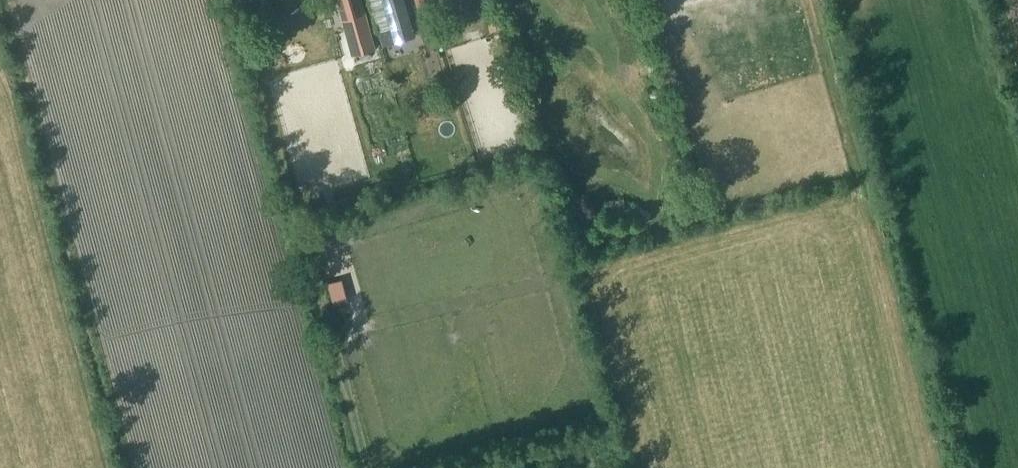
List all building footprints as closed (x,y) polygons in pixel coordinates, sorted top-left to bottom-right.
[(394,39),(413,34),(404,0),(384,0),(394,39)]
